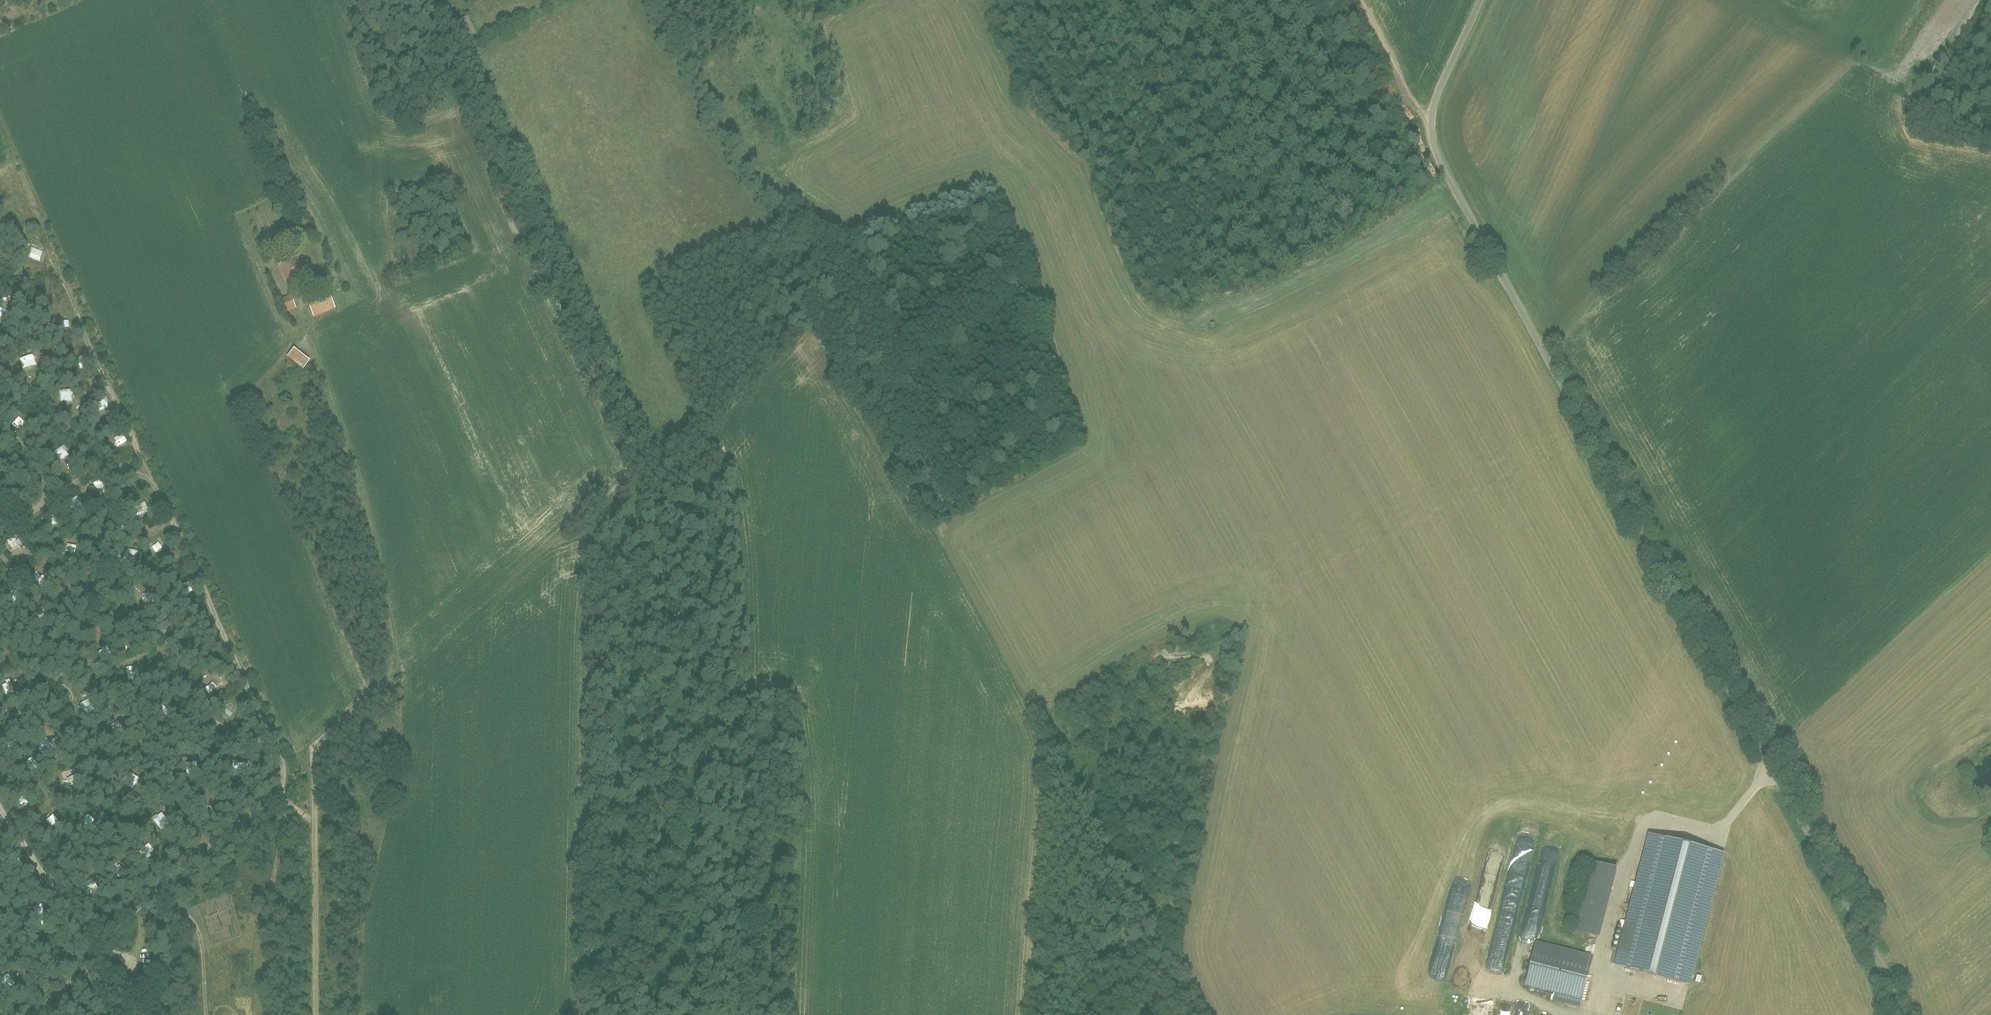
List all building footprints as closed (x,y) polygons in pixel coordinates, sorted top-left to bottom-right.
[(278,262),(289,285),(304,278),(293,255),(278,262)] [(279,302),(284,315),(298,311),(293,297),(279,302)] [(1573,931),(1599,937),(1617,867),(1591,860),(1573,931)] [(1640,975),(1648,941),(1633,937),(1624,972),(1613,969),(1606,999),(1617,1001),(1613,1014),(1650,1014),(1659,979),(1640,975)] [(1573,1011),(1575,1002),(1579,1003),(1590,960),(1530,945),(1520,988),(1550,996),(1548,1005),(1573,1011)] [(1165,983),(1174,978),(1167,968),(1158,973),(1165,983)]
